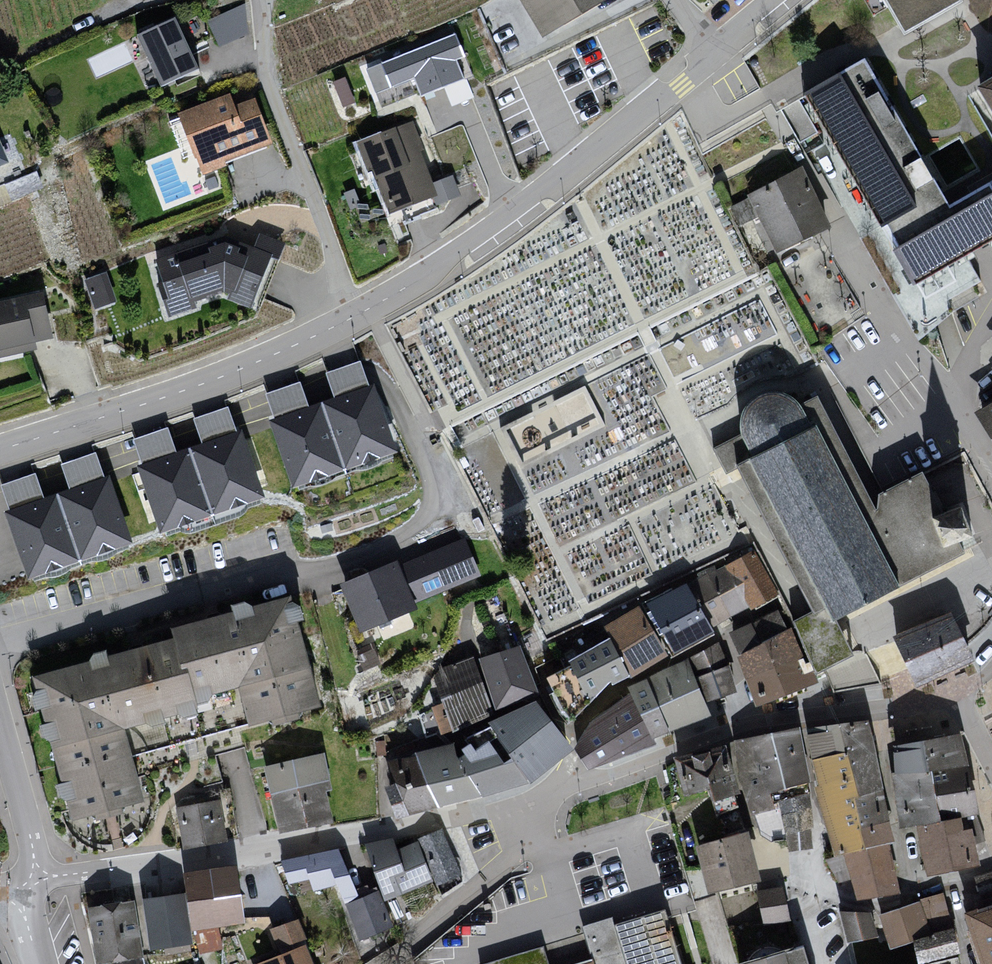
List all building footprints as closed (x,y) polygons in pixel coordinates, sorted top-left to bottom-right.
[(543,32),(598,0),(524,0),(543,32)] [(907,37),(964,4),(961,0),(886,0),(907,37)] [(250,34),(246,3),(208,20),(220,47),(250,34)] [(176,17),(138,35),(161,85),(199,68),(176,17)] [(453,31),(365,66),(375,93),(414,78),(421,95),(462,79),(454,59),(463,55),(453,31)] [(861,57),(804,91),(883,224),(917,281),(965,253),(991,237),(991,180),(949,205),(861,57)] [(981,80),(991,100),(991,74),(981,80)] [(230,94),(178,115),(202,174),(275,144),(255,96),(234,104),(230,94)] [(413,126),(360,144),(366,163),(362,167),(369,181),(375,179),(392,214),(437,200),(413,126)] [(9,162),(0,142),(0,166),(9,162)] [(801,167),(749,194),(778,251),(830,225),(801,167)] [(986,293),(965,253),(917,281),(883,224),(860,236),(920,340),(951,312),(986,293)] [(224,239),(156,263),(172,320),(196,310),(196,302),(227,292),(231,303),(252,310),(285,244),(264,235),(255,249),(224,239)] [(95,302),(117,294),(107,266),(85,275),(95,302)] [(0,302),(0,356),(35,348),(33,340),(51,336),(41,292),(0,302)] [(374,383),(3,516),(29,590),(400,457),(374,383)] [(745,435),(714,451),(727,476),(738,470),(811,614),(792,624),(819,678),(863,657),(846,623),(976,558),(970,545),(988,535),(970,499),(945,512),(929,482),(880,507),(824,396),(804,406),(787,393),(762,397),(746,414),(745,435)] [(978,412),(991,436),(991,405),(978,412)] [(462,543),(401,569),(417,608),(481,582),(462,543)] [(755,555),(692,584),(716,629),(778,601),(755,555)] [(400,565),(342,589),(364,634),(419,612),(417,608),(401,569),(400,565)] [(692,584),(642,609),(671,658),(719,634),(716,629),(692,584)] [(173,633),(175,643),(202,741),(321,709),(292,601),(173,633)] [(642,609),(607,632),(611,639),(636,682),(671,658),(642,609)] [(957,614),(899,637),(919,687),(977,663),(957,614)] [(791,633),(740,659),(759,707),(818,686),(791,633)] [(611,639),(544,683),(548,692),(544,695),(562,724),(571,733),(612,687),(618,691),(636,682),(611,639)] [(175,643),(35,683),(76,825),(148,805),(134,760),(202,741),(175,643)] [(723,647),(694,663),(708,705),(739,695),(723,647)] [(521,651),(480,663),(498,720),(538,704),(521,651)] [(440,676),(434,683),(455,736),(492,721),(475,661),(440,676)] [(694,663),(628,697),(637,698),(653,737),(713,722),(708,705),(694,663)] [(586,730),(580,746),(588,767),(598,769),(653,737),(637,698),(628,697),(608,717),(586,730)] [(472,738),(464,743),(465,745),(483,800),(532,789),(574,755),(540,706),(500,723),(472,738)] [(869,725),(811,732),(820,787),(814,791),(840,857),(847,855),(893,843),(869,725)] [(803,734),(733,744),(755,818),(779,813),(776,804),(811,787),(803,734)] [(962,738),(897,749),(901,827),(920,826),(972,817),(986,816),(962,738)] [(465,745),(390,766),(390,772),(384,774),(395,808),(408,806),(412,818),(483,800),(465,745)] [(729,751),(678,761),(688,797),(711,793),(714,800),(742,795),(729,751)] [(326,759),(266,771),(278,835),(339,823),(326,759)] [(219,804),(175,812),(182,852),(226,844),(219,804)] [(972,817),(920,826),(929,879),(981,870),(972,817)] [(419,840),(418,847),(434,887),(441,899),(461,883),(440,834),(419,840)] [(750,836),(699,850),(713,896),(762,885),(750,836)] [(893,843),(847,855),(858,904),(900,898),(893,843)] [(395,845),(367,849),(385,901),(409,895),(397,853),(395,845)] [(418,847),(397,853),(409,895),(434,887),(418,847)] [(322,855),(283,865),(291,888),(311,883),(314,890),(334,886),(322,855)] [(239,870),(187,878),(196,932),(247,924),(239,870)] [(344,898),(361,943),(393,933),(377,889),(344,898)] [(781,892),(757,897),(765,932),(791,923),(781,892)] [(185,896),(143,902),(155,951),(193,946),(185,896)] [(942,897),(877,919),(894,959),(920,952),(916,941),(955,932),(942,897)] [(135,906),(89,912),(97,963),(144,960),(135,906)] [(968,912),(982,963),(991,963),(991,906),(968,912)] [(841,913),(850,963),(852,963),(885,957),(870,916),(841,913)] [(590,963),(682,963),(668,917),(585,941),(592,963),(590,963)] [(267,963),(314,963),(298,922),(271,931),(280,959),(267,963)] [(920,952),(924,963),(964,963),(955,932),(916,941),(920,952)] [(749,963),(799,963),(795,951),(749,963)]
